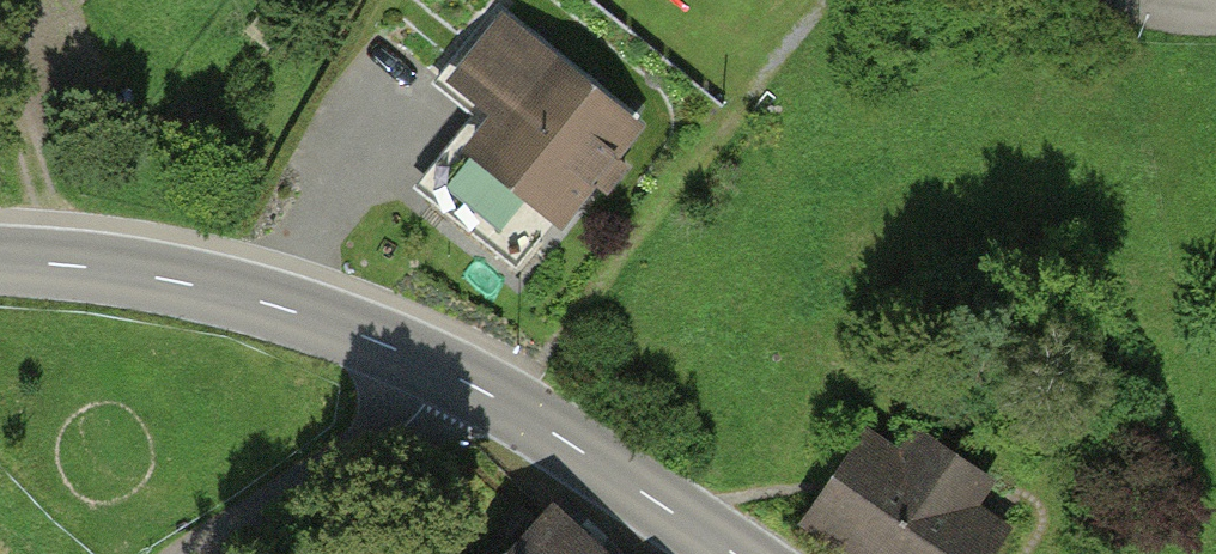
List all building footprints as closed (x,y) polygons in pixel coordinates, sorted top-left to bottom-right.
[(418,183),(516,262),(632,121),(497,10),(443,75),(481,107),(418,183)] [(864,436),(809,516),(864,553),(986,553),(1000,533),(966,509),(990,475),(923,430),(901,461),(864,436)] [(547,509),(507,553),(597,553),(547,509)]
